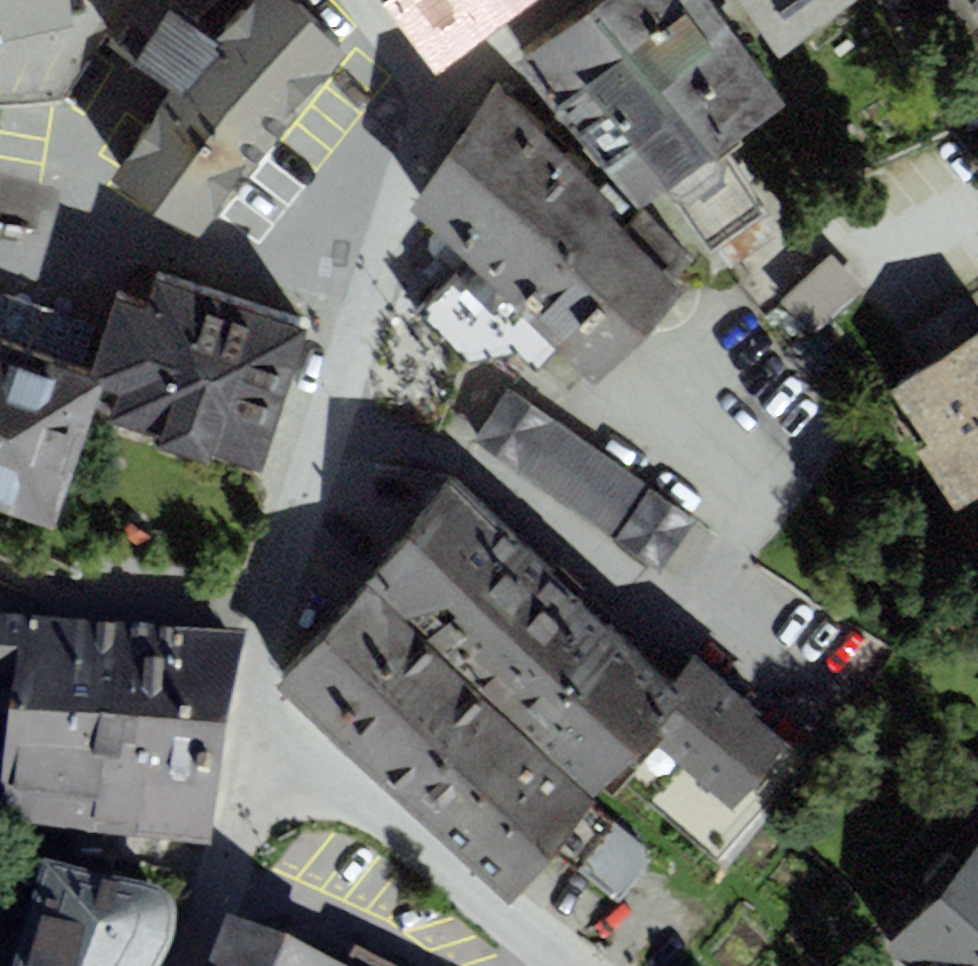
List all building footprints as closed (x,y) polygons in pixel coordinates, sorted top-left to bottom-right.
[(74,27),(70,0),(0,0),(0,43),(74,27)] [(348,49),(286,0),(255,0),(217,47),(157,0),(139,0),(104,44),(171,96),(109,174),(195,242),(276,140),(348,49)] [(394,17),(438,73),(475,44),(536,0),(383,0),(394,17)] [(578,139),(728,28),(707,0),(596,0),(515,64),(578,139)] [(781,57),(855,0),(737,0),(781,57)] [(785,104),(728,28),(578,139),(639,210),(668,193),(723,155),(785,104)] [(508,301),(515,309),(609,216),(617,207),(498,83),(411,212),(426,224),(477,272),(464,287),(495,314),(508,301)] [(766,214),(723,155),(668,193),(711,250),(766,214)] [(39,240),(47,193),(0,185),(0,234),(39,240)] [(623,231),(609,216),(515,309),(591,386),(684,294),(672,282),(694,261),(644,211),(623,231)] [(832,255),(781,302),(814,337),(865,290),(832,255)] [(259,467),(310,324),(178,278),(158,271),(146,304),(117,294),(88,376),(106,382),(94,415),(162,439),(161,441),(212,459),(215,452),(259,467)] [(964,298),(905,337),(898,342),(919,373),(892,391),(929,447),(918,454),(955,511),(977,496),(977,319),(964,298)] [(106,382),(88,376),(0,345),(0,506),(55,526),(94,415),(106,382)] [(657,575),(695,520),(508,392),(470,447),(657,575)] [(365,585),(486,695),(575,599),(453,488),(365,585)] [(272,686),(394,797),(486,695),(365,585),(272,686)] [(672,687),(575,599),(486,695),(600,798),(652,741),(688,702),(672,687)] [(210,868),(246,654),(0,636),(0,696),(17,698),(0,811),(0,835),(210,868)] [(688,702),(652,741),(730,812),(790,747),(696,661),(672,687),(688,702)] [(600,798),(486,695),(394,797),(507,899),(554,847),(614,902),(654,858),(594,804),(600,798)] [(936,891),(977,928),(977,843),(936,891)] [(936,891),(885,949),(905,965),(977,965),(977,928),(936,891)] [(177,959),(176,945),(172,932),(162,923),(42,892),(20,965),(175,965),(177,959)] [(233,938),(222,965),(290,965),(233,938)]
